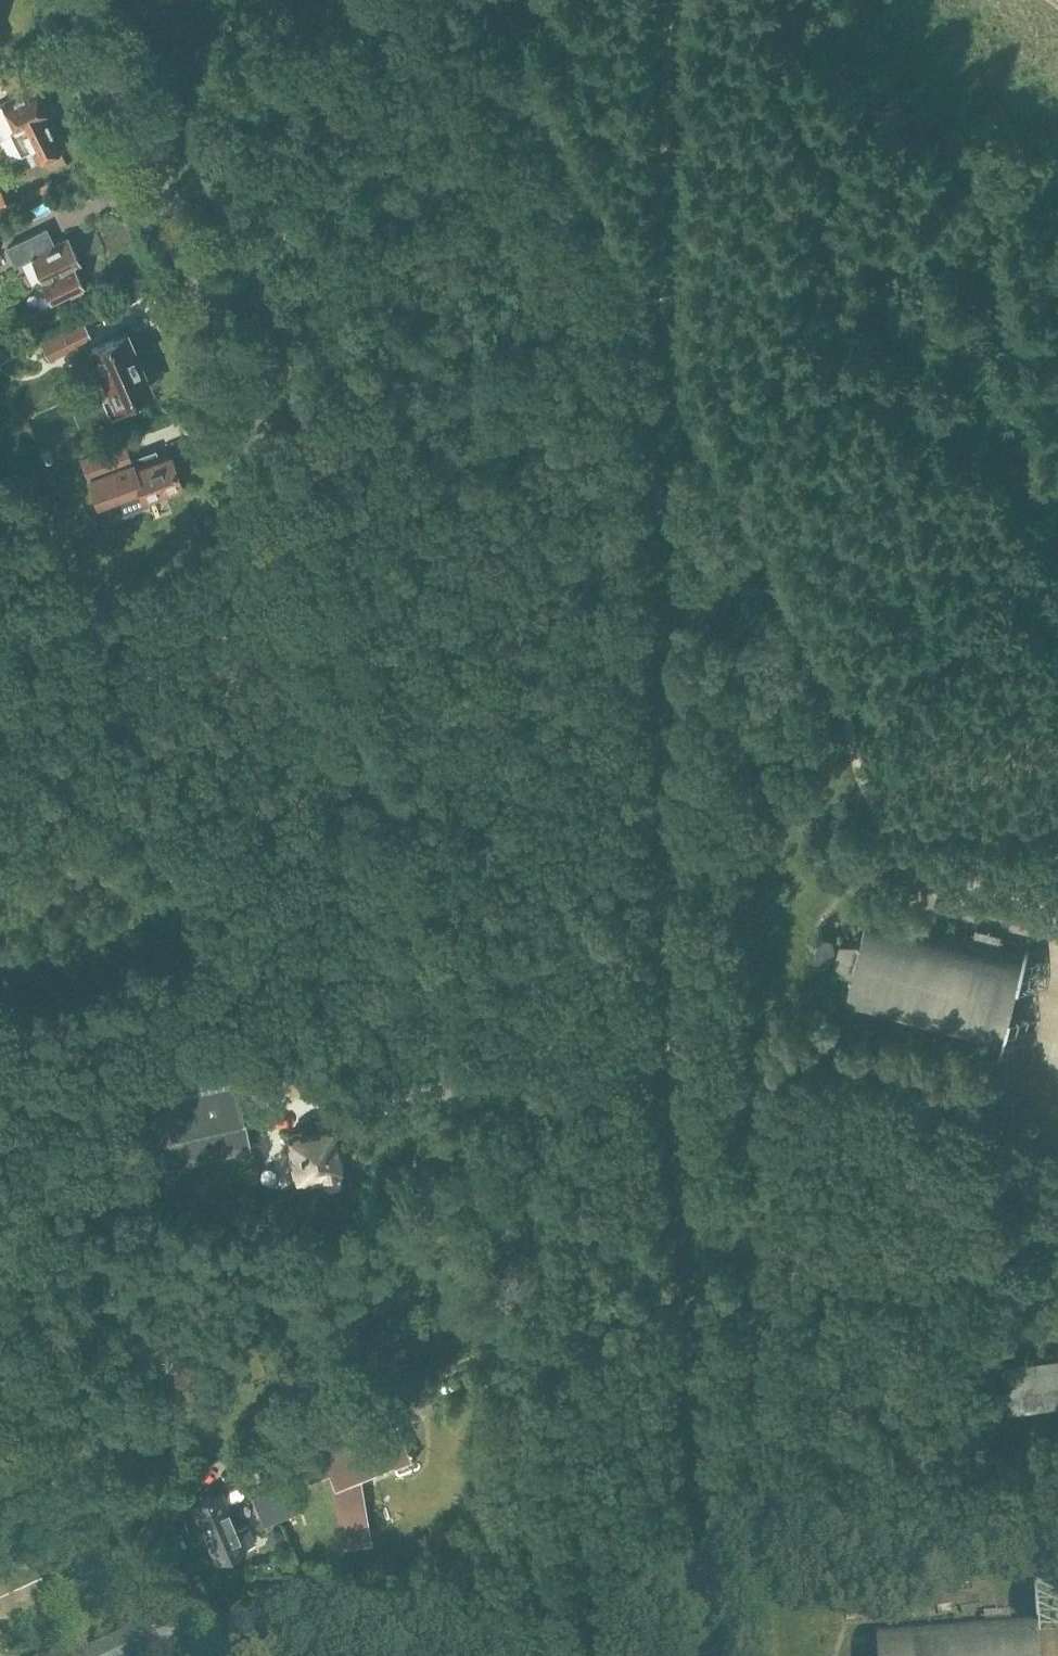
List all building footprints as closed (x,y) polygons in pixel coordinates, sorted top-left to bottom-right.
[(222,31),(232,27),(227,17),(217,22),(222,31)] [(60,150),(43,116),(46,114),(34,89),(0,105),(0,140),(10,161),(32,150),(37,161),(60,150)] [(32,259),(43,281),(41,282),(51,303),(58,300),(59,301),(67,297),(67,295),(84,287),(74,267),(81,264),(68,238),(53,245),(45,228),(6,247),(16,267),(32,259)] [(83,321),(40,342),(49,361),(92,339),(83,321)] [(125,334),(91,349),(111,395),(101,399),(110,420),(140,407),(134,395),(148,389),(147,385),(149,384),(144,371),(141,372),(125,334)] [(101,451),(81,458),(97,500),(139,485),(143,496),(164,488),(166,493),(182,487),(169,454),(158,458),(156,453),(130,462),(123,442),(103,450),(101,451)] [(51,449),(40,453),(45,464),(55,459),(51,449)] [(1002,1048),(1028,949),(1000,942),(1002,934),(976,928),(975,934),(922,921),(869,908),(861,942),(840,942),(835,962),(853,974),(845,1007),(1002,1048)] [(814,960),(827,963),(837,952),(833,937),(821,934),(821,935),(814,960)] [(145,1083),(154,1138),(140,1140),(146,1169),(250,1147),(244,1120),(237,1121),(229,1068),(145,1083)] [(327,1128),(324,1124),(318,1126),(316,1130),(286,1136),(290,1154),(289,1155),(293,1177),(318,1171),(321,1184),(326,1187),(335,1185),(340,1180),(337,1168),(340,1167),(339,1162),(342,1160),(340,1150),(336,1149),(336,1144),(334,1145),(330,1127),(327,1128)] [(1002,1362),(1009,1410),(1057,1403),(1057,1354),(1002,1362)] [(269,1486),(282,1519),(300,1511),(289,1484),(327,1469),(333,1485),(343,1546),(368,1542),(355,1474),(391,1460),(391,1461),(408,1454),(396,1425),(380,1431),(382,1437),(370,1442),(342,1453),(340,1448),(301,1463),(305,1472),(287,1479),(269,1486)] [(279,1520),(282,1519),(269,1486),(250,1494),(263,1526),(279,1520)] [(195,1501),(192,1503),(194,1506),(198,1515),(211,1548),(217,1560),(244,1549),(244,1547),(256,1542),(247,1522),(235,1527),(228,1508),(221,1491),(195,1501)] [(874,1629),(877,1655),(1039,1655),(1036,1617),(1011,1619),(1011,1612),(984,1614),(985,1621),(912,1626),(874,1629)] [(184,1648),(168,1614),(75,1655),(72,1649),(56,1655),(166,1655),(184,1648)]
